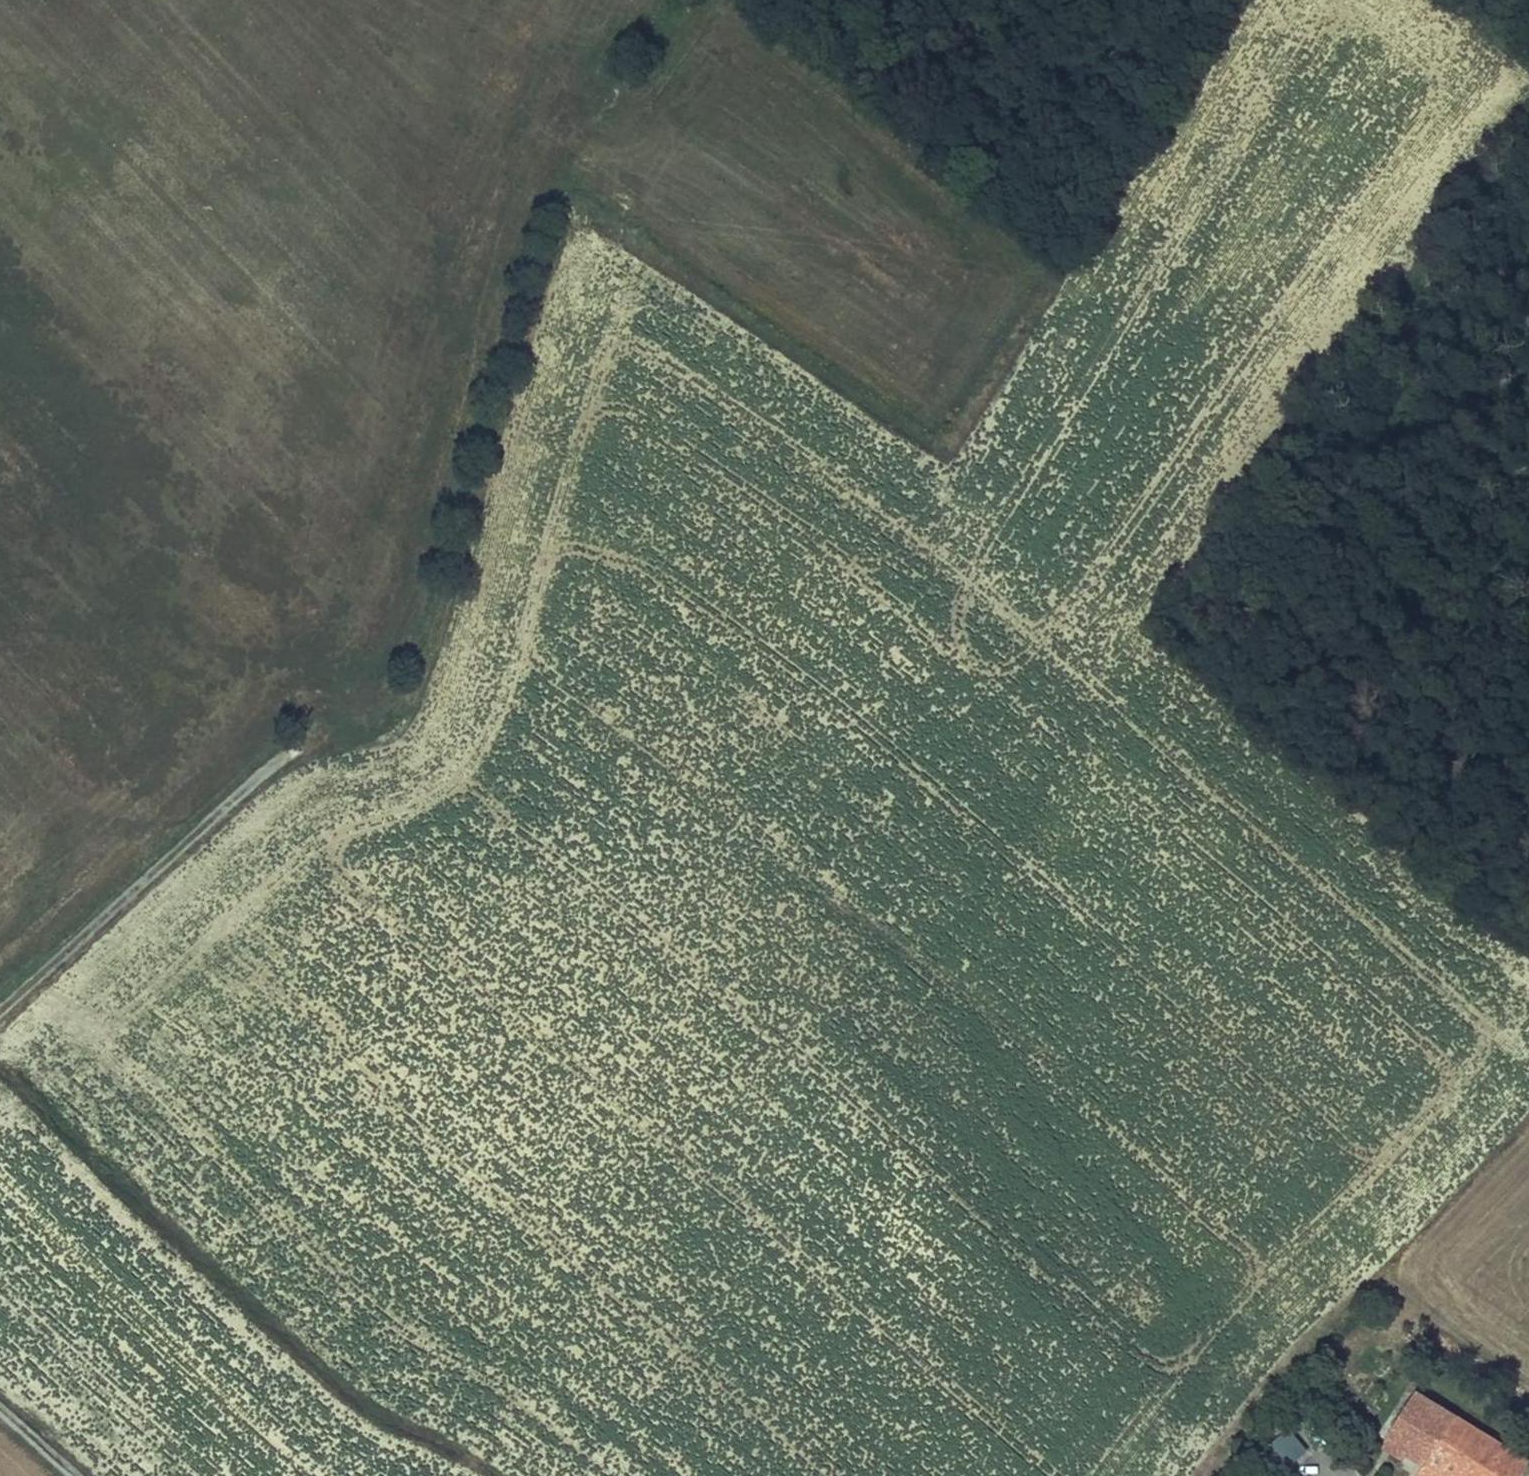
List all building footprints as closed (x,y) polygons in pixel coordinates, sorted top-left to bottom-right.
[(1523,1468),(1391,1384),(1359,1430),(1420,1470),(1416,1475),(1517,1475),(1523,1468)] [(1281,1475),(1285,1475),(1306,1460),(1287,1436),(1264,1454),(1281,1475)]
